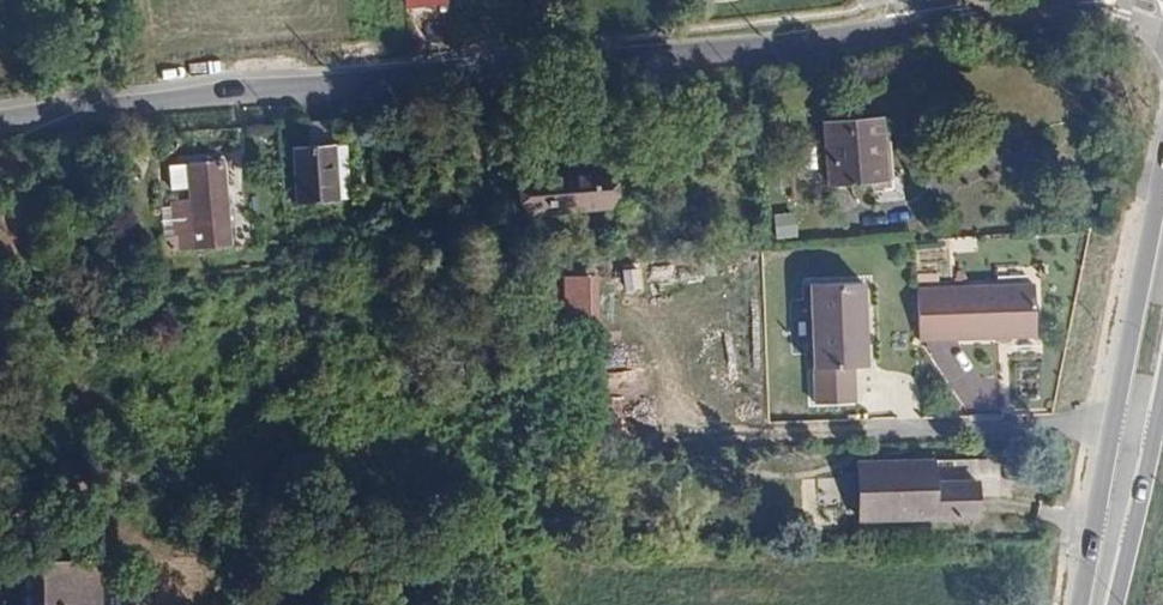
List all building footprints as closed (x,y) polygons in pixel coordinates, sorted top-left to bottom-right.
[(306,109),(310,142),(329,139),(332,139),(330,107),(306,109)] [(823,121),(826,187),(855,183),(869,183),(870,194),(892,191),(889,132),(878,133),(877,116),(823,121)] [(294,202),(334,197),(329,139),(310,142),(290,144),(294,202)] [(173,200),(174,220),(190,219),(190,223),(225,219),(220,161),(186,164),(188,198),(173,200)] [(525,187),(527,222),(609,214),(607,180),(525,187)] [(793,211),(770,212),(771,237),(793,237),(793,211)] [(595,272),(559,273),(560,319),(596,318),(595,272)] [(809,371),(811,406),(850,404),(848,369),(861,368),(858,284),(806,287),(809,371)] [(1028,284),(913,290),(915,341),(1030,336),(1028,284)] [(858,460),(857,517),(976,514),(975,480),(932,481),(932,459),(858,460)] [(26,604),(97,604),(96,555),(25,556),(26,604)]
